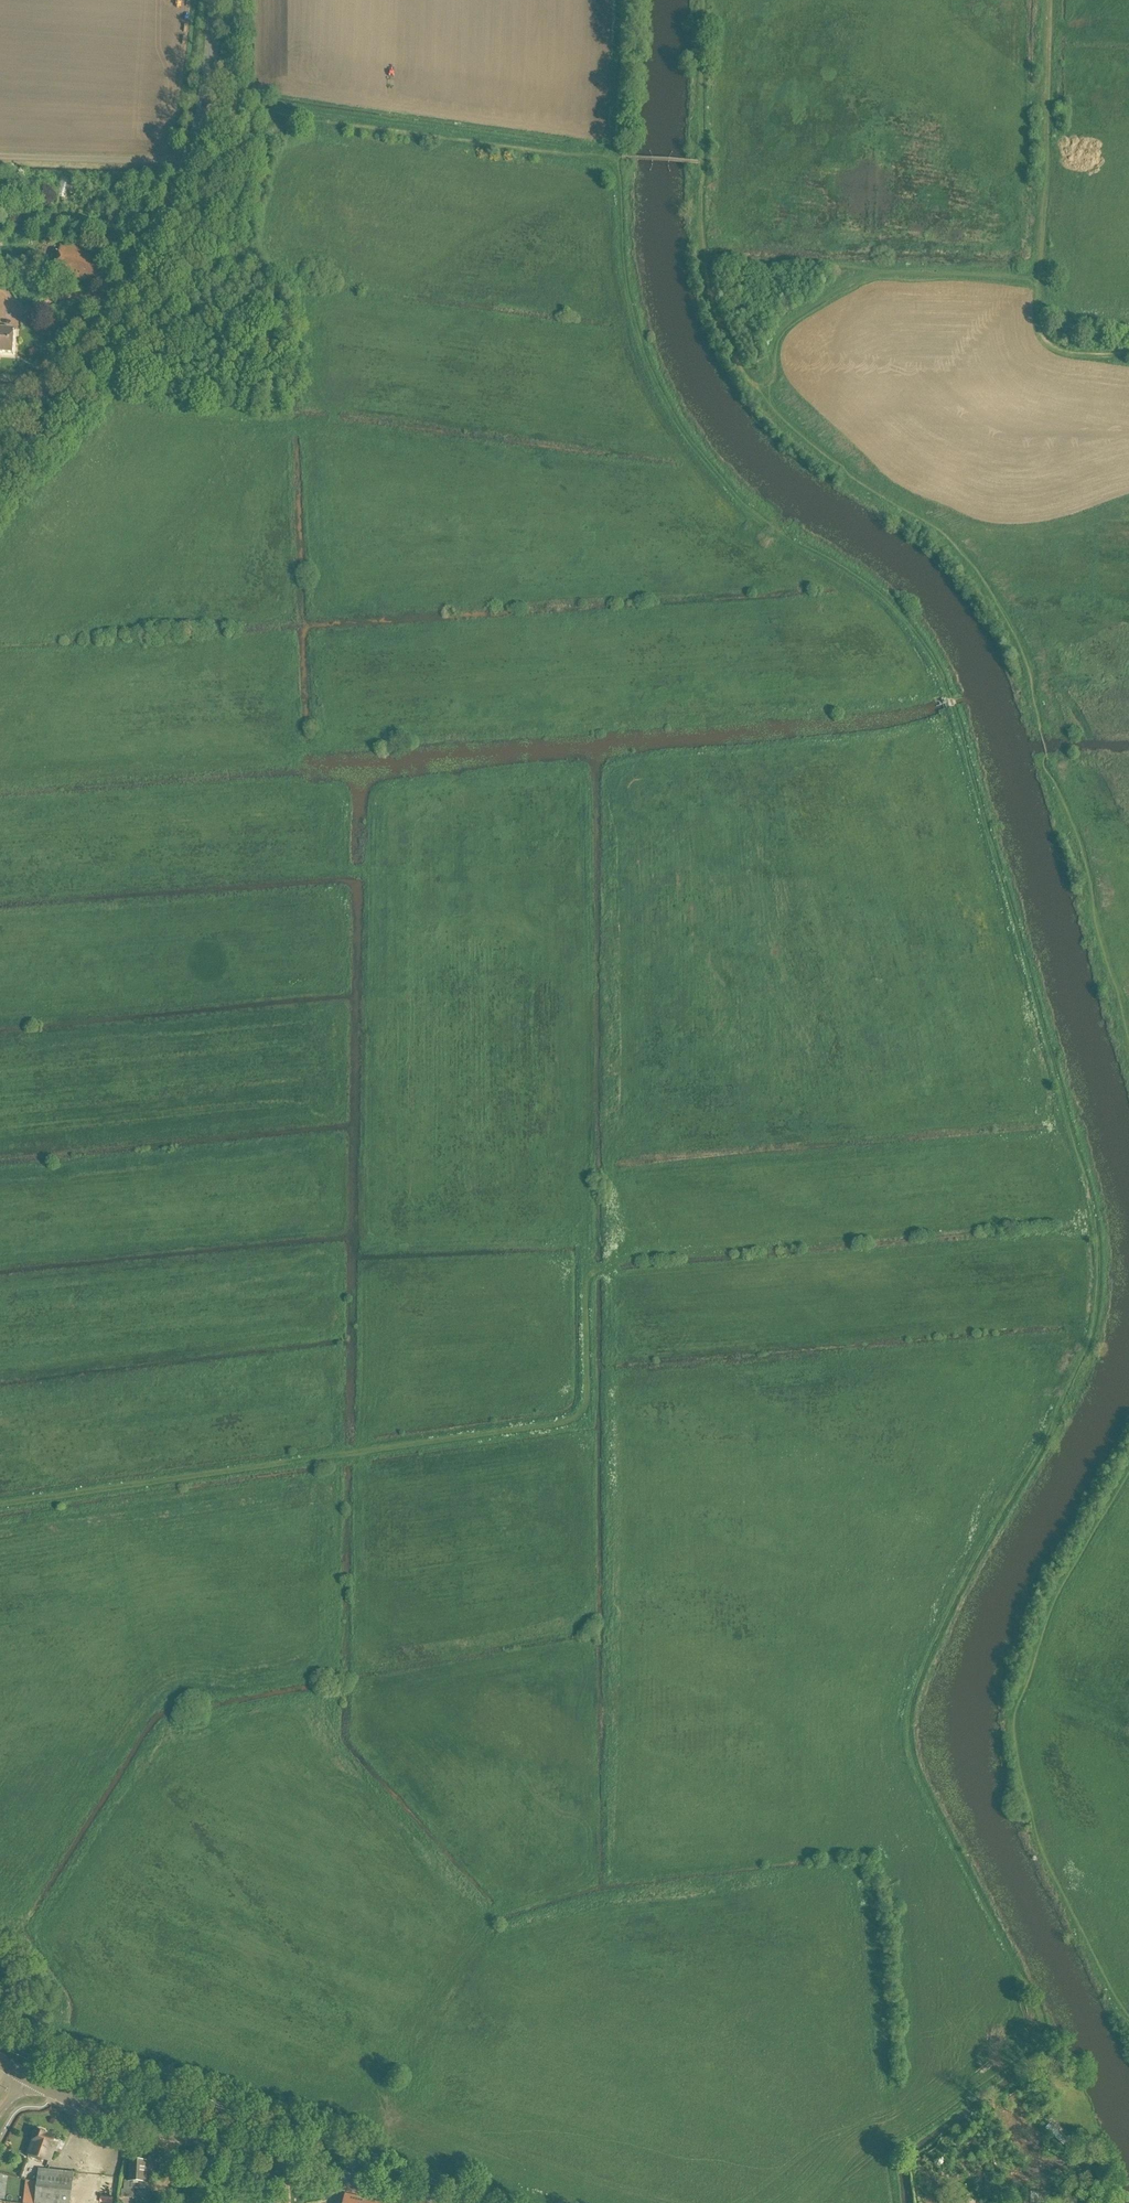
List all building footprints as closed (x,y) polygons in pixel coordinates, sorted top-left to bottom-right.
[(61,247),(55,273),(83,280),(84,276),(99,280),(103,264),(91,261),(92,255),(82,253),(83,248),(65,243),(64,248),(61,247)] [(13,354),(15,330),(0,329),(0,354),(13,354)] [(51,2152),(54,2140),(46,2137),(44,2134),(40,2132),(37,2134),(30,2156),(50,2163),(53,2153),(51,2152)] [(121,2193),(121,2200),(134,2200),(134,2191),(140,2192),(141,2184),(145,2184),(146,2163),(131,2163),(130,2184),(123,2184),(123,2193),(121,2193)] [(74,2175),(39,2171),(35,2202),(71,2202),(74,2175)] [(345,2194),(343,2202),(386,2202),(345,2194)]
